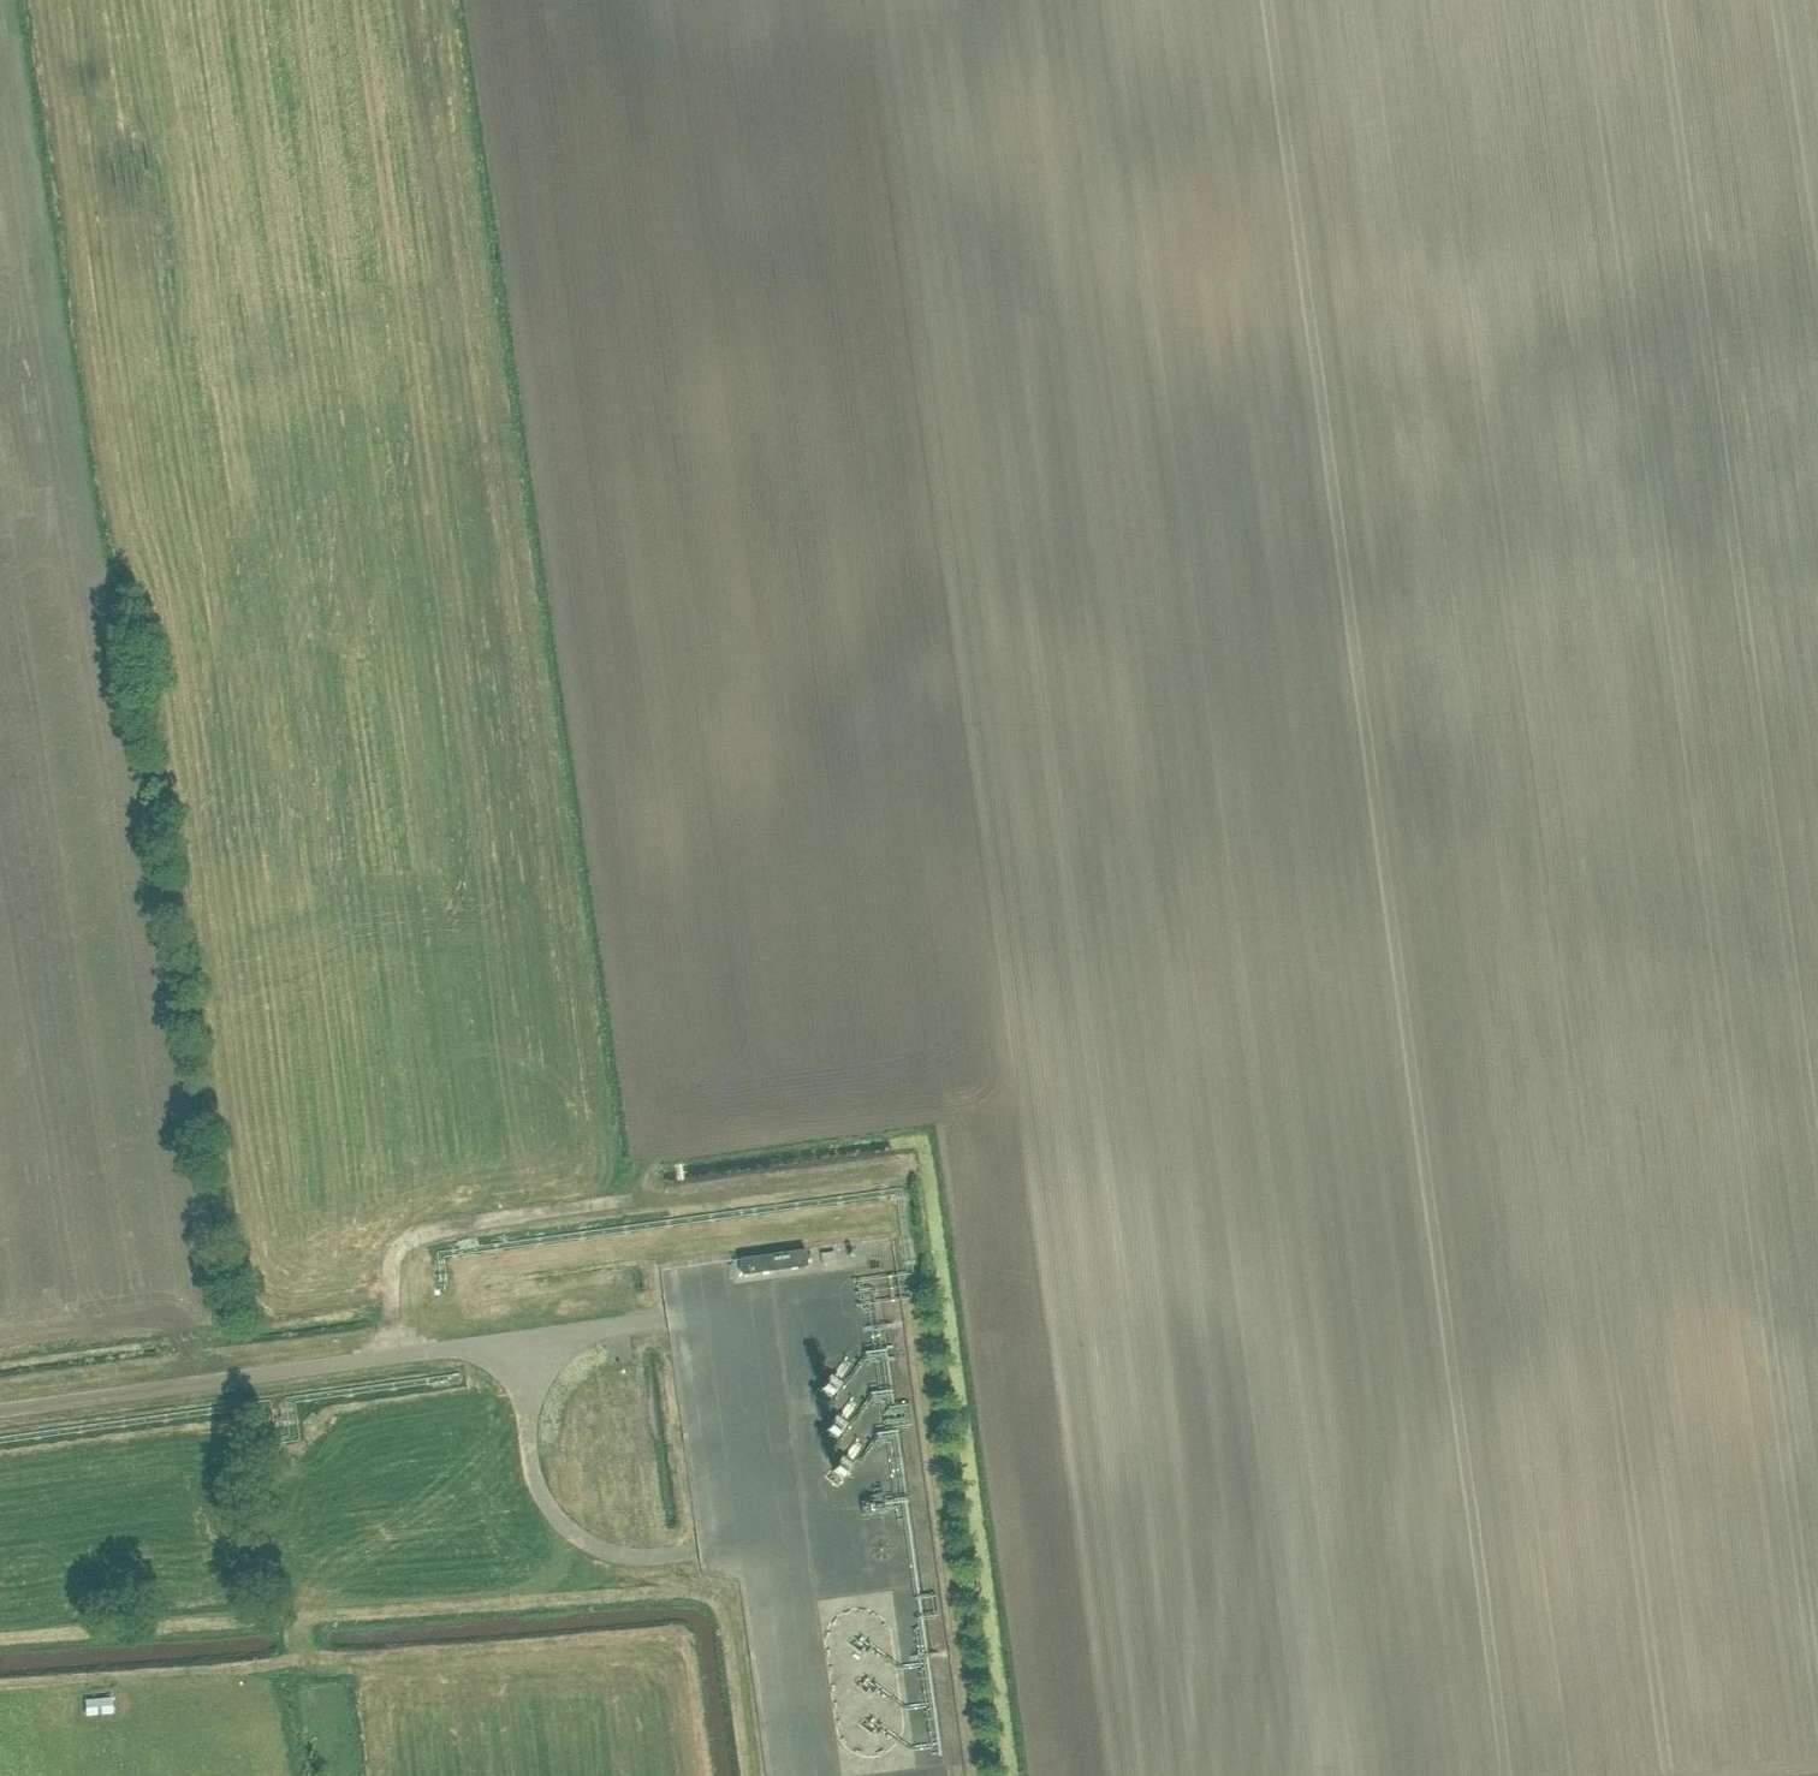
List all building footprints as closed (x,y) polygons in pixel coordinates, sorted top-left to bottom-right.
[(806,1268),(804,1251),(738,1260),(740,1277),(806,1268)] [(120,1710),(120,1699),(92,1698),(92,1709),(120,1710)]
